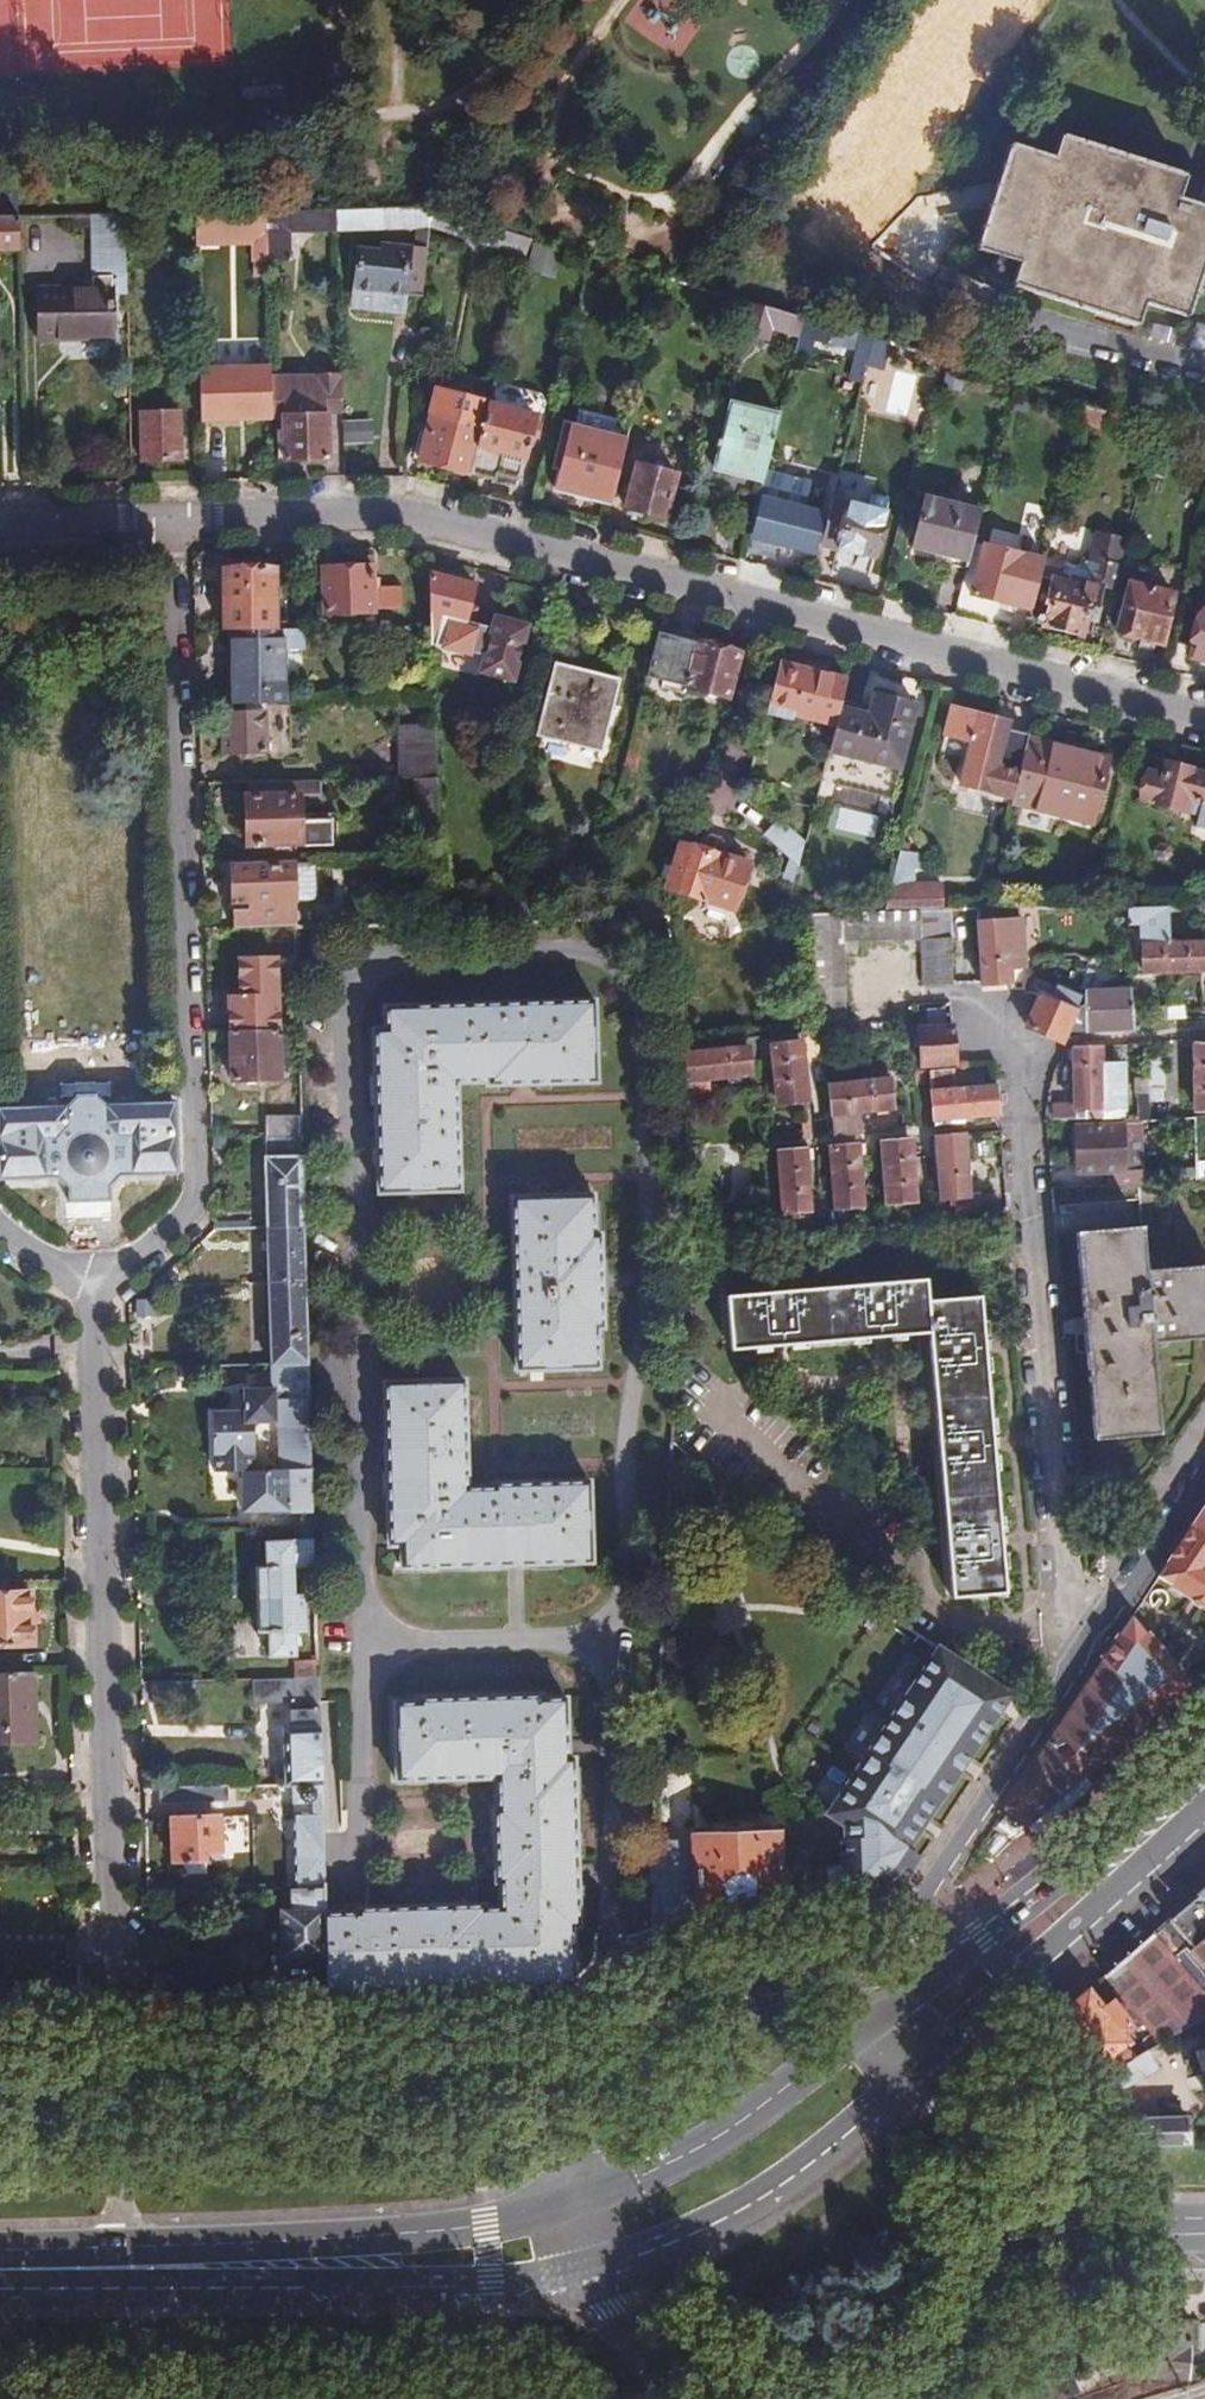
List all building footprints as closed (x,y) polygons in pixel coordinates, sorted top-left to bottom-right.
[(628,24),(681,58),(708,15),(685,0),(644,0),(628,24)] [(1177,177),(1183,157),(1058,119),(1052,138),(1008,126),(969,255),(1011,267),(1004,291),(1129,329),(1136,306),(1179,319),(1188,288),(1204,293),(1204,185),(1177,177)] [(17,218),(15,186),(0,187),(0,218),(17,218)] [(428,227),(429,208),(381,210),(380,227),(428,227)] [(337,234),(336,211),(265,212),(267,266),(267,268),(288,268),(289,270),(294,270),(294,263),(289,262),(288,234),(337,234)] [(267,266),(265,212),(195,214),(196,229),(196,243),(252,241),(253,266),(267,266)] [(196,229),(195,214),(181,214),(181,229),(196,229)] [(485,246),(490,227),(450,214),(445,234),(485,246)] [(126,296),(123,216),(89,216),(90,291),(37,293),(39,343),(110,341),(110,296),(126,296)] [(18,249),(17,218),(0,218),(0,249),(18,249)] [(485,246),(526,258),(530,239),(490,227),(485,246)] [(405,287),(421,289),(426,247),(378,242),(378,250),(359,248),(355,289),(404,296),(405,287)] [(267,268),(267,266),(253,266),(253,279),(267,279),(267,268)] [(788,318),(748,306),(740,336),(766,343),(770,332),(783,335),(788,318)] [(788,318),(783,335),(799,339),(800,337),(803,323),(788,318)] [(856,352),(859,340),(803,323),(800,337),(856,352)] [(849,378),(862,381),(871,343),(859,340),(856,352),(849,378)] [(201,421),(271,420),(271,417),(270,379),(270,366),(200,368),(201,421)] [(324,410),(342,409),(341,377),(270,379),(271,417),(280,417),(281,430),(277,430),(277,460),(326,459),(324,410)] [(422,462),(473,475),(490,406),(491,402),(438,389),(432,415),(434,415),(422,462)] [(490,406),(473,475),(497,481),(498,475),(519,481),(534,418),(519,413),(522,405),(509,401),(507,411),(490,406)] [(155,404),(155,415),(168,415),(168,404),(155,404)] [(746,478),(766,482),(781,417),(729,405),(713,469),(746,478)] [(1103,414),(1081,408),(1078,424),(1099,428),(1103,414)] [(576,427),(621,439),(623,431),(618,429),(619,422),(580,412),(576,427)] [(168,415),(155,415),(140,416),(140,434),(142,434),(143,463),(179,463),(177,414),(168,415)] [(371,419),(340,419),(339,442),(371,443),(371,419)] [(557,491),(613,505),(628,441),(621,439),(576,427),(566,425),(556,466),(562,468),(557,491)] [(679,476),(636,466),(627,508),(669,519),(679,476)] [(760,504),(761,501),(766,482),(746,478),(741,500),(760,504)] [(836,491),(823,548),(859,557),(859,554),(876,558),(884,518),(865,514),(849,510),(852,496),(836,491)] [(934,563),(966,570),(980,513),(923,500),(912,548),(936,554),(934,563)] [(760,504),(752,538),(813,552),(821,514),(761,501),(760,504)] [(865,514),(884,518),(886,507),(867,502),(865,514)] [(1102,587),(1115,590),(1128,536),(1097,529),(1091,558),(1078,568),(1046,561),(1042,580),(1053,583),(1051,590),(1046,589),(1043,601),(1048,602),(1045,616),(1040,615),(1037,623),(1043,624),(1042,627),(1084,638),(1088,620),(1097,622),(1101,608),(1098,607),(1102,587)] [(1017,612),(1033,616),(1042,580),(1046,561),(1047,560),(1004,549),(1002,560),(981,555),(971,597),(1010,607),(1011,604),(1019,606),(1017,612)] [(369,564),(320,565),(322,613),(370,611),(370,605),(397,605),(396,586),(369,586),(369,564)] [(223,569),(224,629),(230,628),(275,627),(273,567),(223,569)] [(428,573),(430,624),(430,638),(432,640),(432,643),(480,656),(477,669),(509,678),(524,623),(492,614),(489,626),(472,621),(462,618),(467,601),(472,585),(428,573)] [(1174,593),(1128,583),(1117,630),(1120,631),(1119,638),(1132,641),(1134,635),(1163,642),(1174,593)] [(476,604),(467,601),(462,618),(472,621),(476,604)] [(1197,657),(1204,659),(1204,613),(1203,613),(1195,651),(1198,651),(1197,657)] [(275,627),(230,628),(232,690),(285,689),(284,646),(293,646),(292,627),(275,627)] [(695,642),(656,632),(644,676),(659,679),(657,686),(683,692),(684,686),(695,642)] [(736,652),(695,642),(684,686),(724,696),(736,652)] [(554,662),(534,735),(596,752),(617,679),(554,662)] [(803,662),(801,669),(818,674),(820,667),(803,662)] [(801,669),(776,663),(763,712),(788,719),(790,713),(832,724),(836,708),(839,697),(844,680),(818,674),(801,669)] [(836,708),(832,724),(825,751),(844,756),(837,783),(890,796),(915,704),(873,694),(870,705),(867,715),(836,708)] [(870,705),(839,697),(836,708),(867,715),(870,705)] [(299,703),(259,704),(259,713),(221,714),(222,754),(243,753),(243,759),(292,757),(292,722),(298,722),(299,703)] [(1009,799),(1025,736),(1002,731),(1004,721),(950,708),(942,735),(970,742),(954,802),(1005,815),(1009,799)] [(400,778),(412,778),(436,777),(434,724),(398,725),(400,778)] [(1104,757),(1025,736),(1009,799),(1089,821),(1104,757)] [(1204,833),(1204,775),(1188,771),(1189,766),(1166,760),(1161,776),(1143,772),(1136,796),(1154,801),(1153,806),(1195,818),(1192,829),(1204,833)] [(413,826),(437,825),(436,777),(412,778),(413,826)] [(317,780),(245,782),(245,796),(243,795),(244,848),(295,847),(295,851),(330,850),(329,825),(300,826),(298,795),(318,794),(317,780)] [(1154,801),(1136,796),(1134,801),(1153,806),(1154,801)] [(873,835),(877,816),(839,808),(835,827),(873,835)] [(801,843),(773,815),(759,831),(794,867),(801,843)] [(698,853),(680,846),(664,887),(702,901),(704,912),(723,920),(729,914),(747,868),(722,858),(726,849),(703,842),(698,853)] [(1166,851),(1157,848),(1151,854),(1152,861),(1163,864),(1168,859),(1166,851)] [(880,911),(951,910),(971,909),(981,909),(987,885),(943,886),(942,891),(914,891),(919,871),(925,873),(928,859),(896,851),(880,911)] [(230,866),(230,929),(264,927),(295,927),(293,865),(230,866)] [(1167,904),(1074,906),(1075,926),(1104,925),(1104,921),(1140,921),(1141,972),(1204,970),(1204,942),(1167,942),(1167,904)] [(981,909),(971,909),(971,914),(964,916),(965,923),(973,922),(981,985),(1010,982),(1008,976),(1015,975),(1014,964),(1007,965),(1006,951),(1022,949),(1017,908),(981,909)] [(807,913),(813,1031),(843,1030),(840,940),(920,939),(921,984),(952,984),(951,910),(880,911),(807,913)] [(295,927),(264,927),(265,958),(272,957),(273,974),(296,973),(295,927)] [(227,1014),(227,1033),(274,1030),(273,974),(272,957),(265,958),(236,959),(236,998),(228,998),(222,1003),(222,1011),(227,1014)] [(1082,996),(1059,984),(1054,997),(1040,990),(1026,1028),(1066,1046),(1071,1033),(1137,1033),(1134,987),(1084,989),(1085,1006),(1080,1005),(1082,996)] [(592,999),(382,1005),(383,1027),(372,1027),(375,1190),(457,1188),(455,1079),(488,1078),(488,1082),(594,1079),(592,999)] [(1167,1008),(1154,1008),(1154,1022),(1183,1021),(1183,1008),(1167,1008)] [(951,1026),(918,1028),(920,1066),(953,1064),(951,1026)] [(274,1030),(227,1033),(228,1082),(276,1080),(274,1030)] [(772,1036),(757,1038),(758,1052),(769,1051),(772,1085),(763,1085),(764,1100),(774,1098),(774,1106),(800,1104),(794,1043),(772,1044),(772,1036)] [(1053,1122),(1076,1121),(1076,1112),(1121,1112),(1120,1068),(1100,1068),(1100,1045),(1074,1045),(1075,1107),(1053,1107),(1053,1122)] [(668,1081),(669,1101),(703,1095),(701,1079),(745,1073),(741,1047),(680,1056),(682,1079),(668,1081)] [(1193,1047),(1194,1111),(1204,1111),(1204,1047),(1193,1047)] [(1151,1094),(1165,1093),(1161,1058),(1147,1060),(1150,1084),(1134,1085),(1137,1106),(1153,1105),(1151,1094)] [(952,1069),(929,1072),(933,1120),(997,1114),(994,1086),(954,1090),(952,1069)] [(889,1080),(830,1086),(834,1135),(858,1133),(856,1112),(893,1108),(889,1080)] [(0,1105),(0,1176),(58,1175),(67,1188),(67,1200),(106,1200),(105,1187),(116,1174),(173,1173),(171,1102),(105,1104),(93,1093),(73,1094),(64,1104),(0,1105)] [(1167,1104),(1165,1093),(1151,1094),(1153,1105),(1167,1104)] [(263,1115),(264,1135),(300,1133),(300,1113),(263,1115)] [(1124,1121),(1076,1121),(1076,1175),(1125,1174),(1124,1121)] [(1124,1121),(1125,1174),(1125,1181),(1149,1181),(1148,1121),(1124,1121)] [(300,1133),(264,1135),(266,1229),(303,1227),(300,1133)] [(962,1135),(936,1138),(943,1216),(995,1212),(994,1192),(967,1195),(962,1135)] [(907,1141),(883,1143),(888,1203),(913,1201),(907,1141)] [(855,1146),(830,1149),(835,1208),(843,1207),(844,1222),(862,1220),(855,1146)] [(802,1151),(778,1154),(783,1213),(807,1211),(802,1151)] [(1139,1189),(1139,1230),(1076,1236),(1093,1440),(1160,1436),(1151,1344),(1204,1339),(1204,1188),(1139,1189)] [(591,1194),(512,1196),(516,1368),(597,1367),(595,1327),(604,1327),(601,1234),(593,1233),(591,1194)] [(267,1282),(304,1281),(303,1227),(266,1229),(267,1282)] [(267,1282),(269,1363),(306,1362),(304,1281),(267,1282)] [(923,1282),(726,1297),(729,1346),(928,1332),(950,1597),(1004,1592),(978,1299),(925,1303),(923,1282)] [(213,1454),(213,1471),(241,1470),(247,1470),(246,1453),(253,1453),(253,1421),(272,1420),(278,1423),(279,1469),(310,1468),(306,1362),(269,1363),(269,1390),(240,1391),(240,1413),(209,1414),(209,1454),(213,1454)] [(462,1381),(385,1383),(388,1547),(402,1546),(402,1567),(589,1563),(588,1483),(492,1485),(491,1489),(465,1490),(462,1381)] [(268,1513),(311,1511),(310,1468),(279,1469),(267,1469),(268,1508),(268,1513)] [(241,1470),(242,1509),(268,1508),(267,1469),(247,1470),(241,1470)] [(1157,1576),(1204,1608),(1204,1503),(1157,1576)] [(313,1577),(312,1543),(263,1544),(263,1568),(252,1568),(255,1631),(266,1630),(267,1657),(293,1656),(292,1630),(302,1630),(301,1596),(291,1596),(290,1567),(297,1567),(298,1577),(313,1577)] [(0,1593),(0,1645),(32,1644),(31,1592),(0,1593)] [(1112,1644),(1105,1659),(1151,1715),(1188,1682),(1131,1614),(1112,1644)] [(907,1847),(1008,1693),(937,1647),(827,1815),(843,1825),(850,1859),(847,1859),(853,1887),(885,1888),(891,1891),(916,1854),(907,1847)] [(988,1649),(975,1668),(995,1681),(1008,1662),(988,1649)] [(1006,1807),(1023,1828),(1027,1825),(1084,1774),(1151,1715),(1105,1659),(1006,1807)] [(0,1675),(0,1749),(35,1747),(32,1674),(0,1675)] [(292,1788),(320,1787),(316,1677),(271,1679),(272,1699),(296,1698),(297,1712),(292,1712),(292,1731),(285,1731),(287,1788),(292,1788)] [(193,1682),(154,1684),(155,1705),(194,1704),(193,1682)] [(325,1959),(326,1992),(575,1986),(573,1929),(578,1929),(574,1759),(568,1759),(566,1699),(540,1699),(540,1696),(417,1698),(417,1702),(393,1703),(396,1783),(496,1782),(497,1813),(491,1813),(493,1885),(498,1885),(499,1909),(482,1910),(481,1906),(355,1911),(355,1914),(324,1915),(325,1959)] [(1084,1774),(1027,1825),(1035,1835),(1075,1800),(1071,1794),(1079,1786),(1084,1792),(1092,1784),(1084,1774)] [(1071,1794),(1075,1800),(1084,1792),(1079,1786),(1071,1794)] [(295,1892),(323,1890),(320,1787),(292,1788),(295,1892)] [(227,1789),(159,1791),(159,1806),(227,1804),(227,1789)] [(220,1820),(173,1821),(174,1863),(221,1862),(220,1820)] [(762,1897),(779,1894),(774,1834),(690,1837),(689,1841),(648,1842),(647,1857),(650,1931),(674,1922),(689,1916),(717,1908),(762,1897)] [(1197,1894),(1204,1903),(1204,1887),(1197,1894)] [(281,1960),(325,1959),(324,1915),(323,1890),(295,1892),(293,1892),(293,1913),(280,1913),(281,1960)] [(1197,1894),(1104,1973),(1120,1992),(1145,2020),(1155,2030),(1144,2038),(1150,2047),(1204,2016),(1204,1993),(1174,1957),(1190,1942),(1204,1959),(1204,1903),(1197,1894)] [(1088,1988),(1055,2018),(1067,2031),(1080,2045),(1099,2076),(1139,2053),(1131,2042),(1133,2040),(1129,2034),(1137,2026),(1112,1998),(1102,2006),(1088,1988)] [(1120,1992),(1112,1998),(1137,2026),(1145,2020),(1120,1992)] [(1139,2053),(1099,2076),(1105,2084),(1109,2092),(1156,2067),(1146,2049),(1139,2053)] [(1188,2114),(1119,2116),(1121,2120),(1131,2146),(1198,2144),(1197,2134),(1190,2135),(1188,2114)] [(1148,2338),(1139,2373),(1191,2377),(1192,2320),(1148,2322),(1148,2338)]
